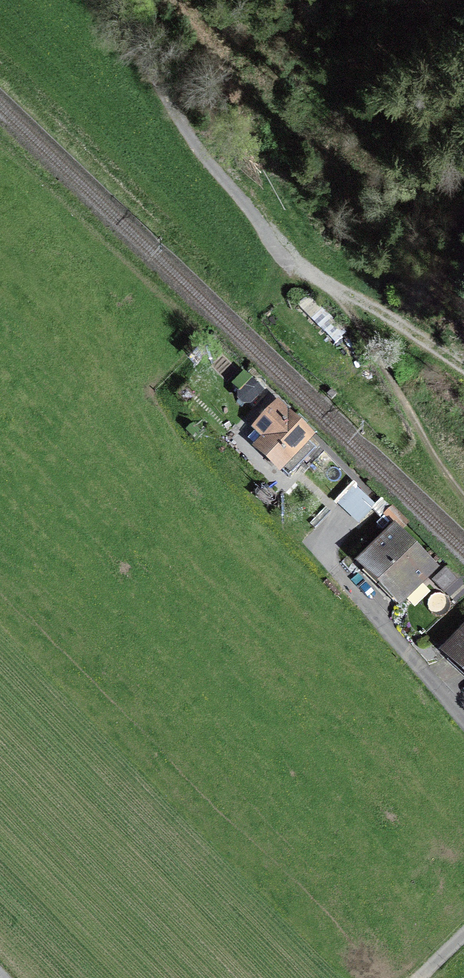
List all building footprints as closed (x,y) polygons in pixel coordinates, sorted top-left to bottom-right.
[(247,405),(261,389),(251,380),(237,396),(247,405)] [(310,448),(280,417),(252,443),(282,475),(310,448)] [(358,491),(341,507),(359,527),(376,511),(358,491)] [(396,532),(367,559),(400,596),(430,569),(396,532)] [(434,584),(458,596),(463,585),(463,577),(443,566),(434,584)] [(450,651),(463,663),(463,636),(450,651)]
